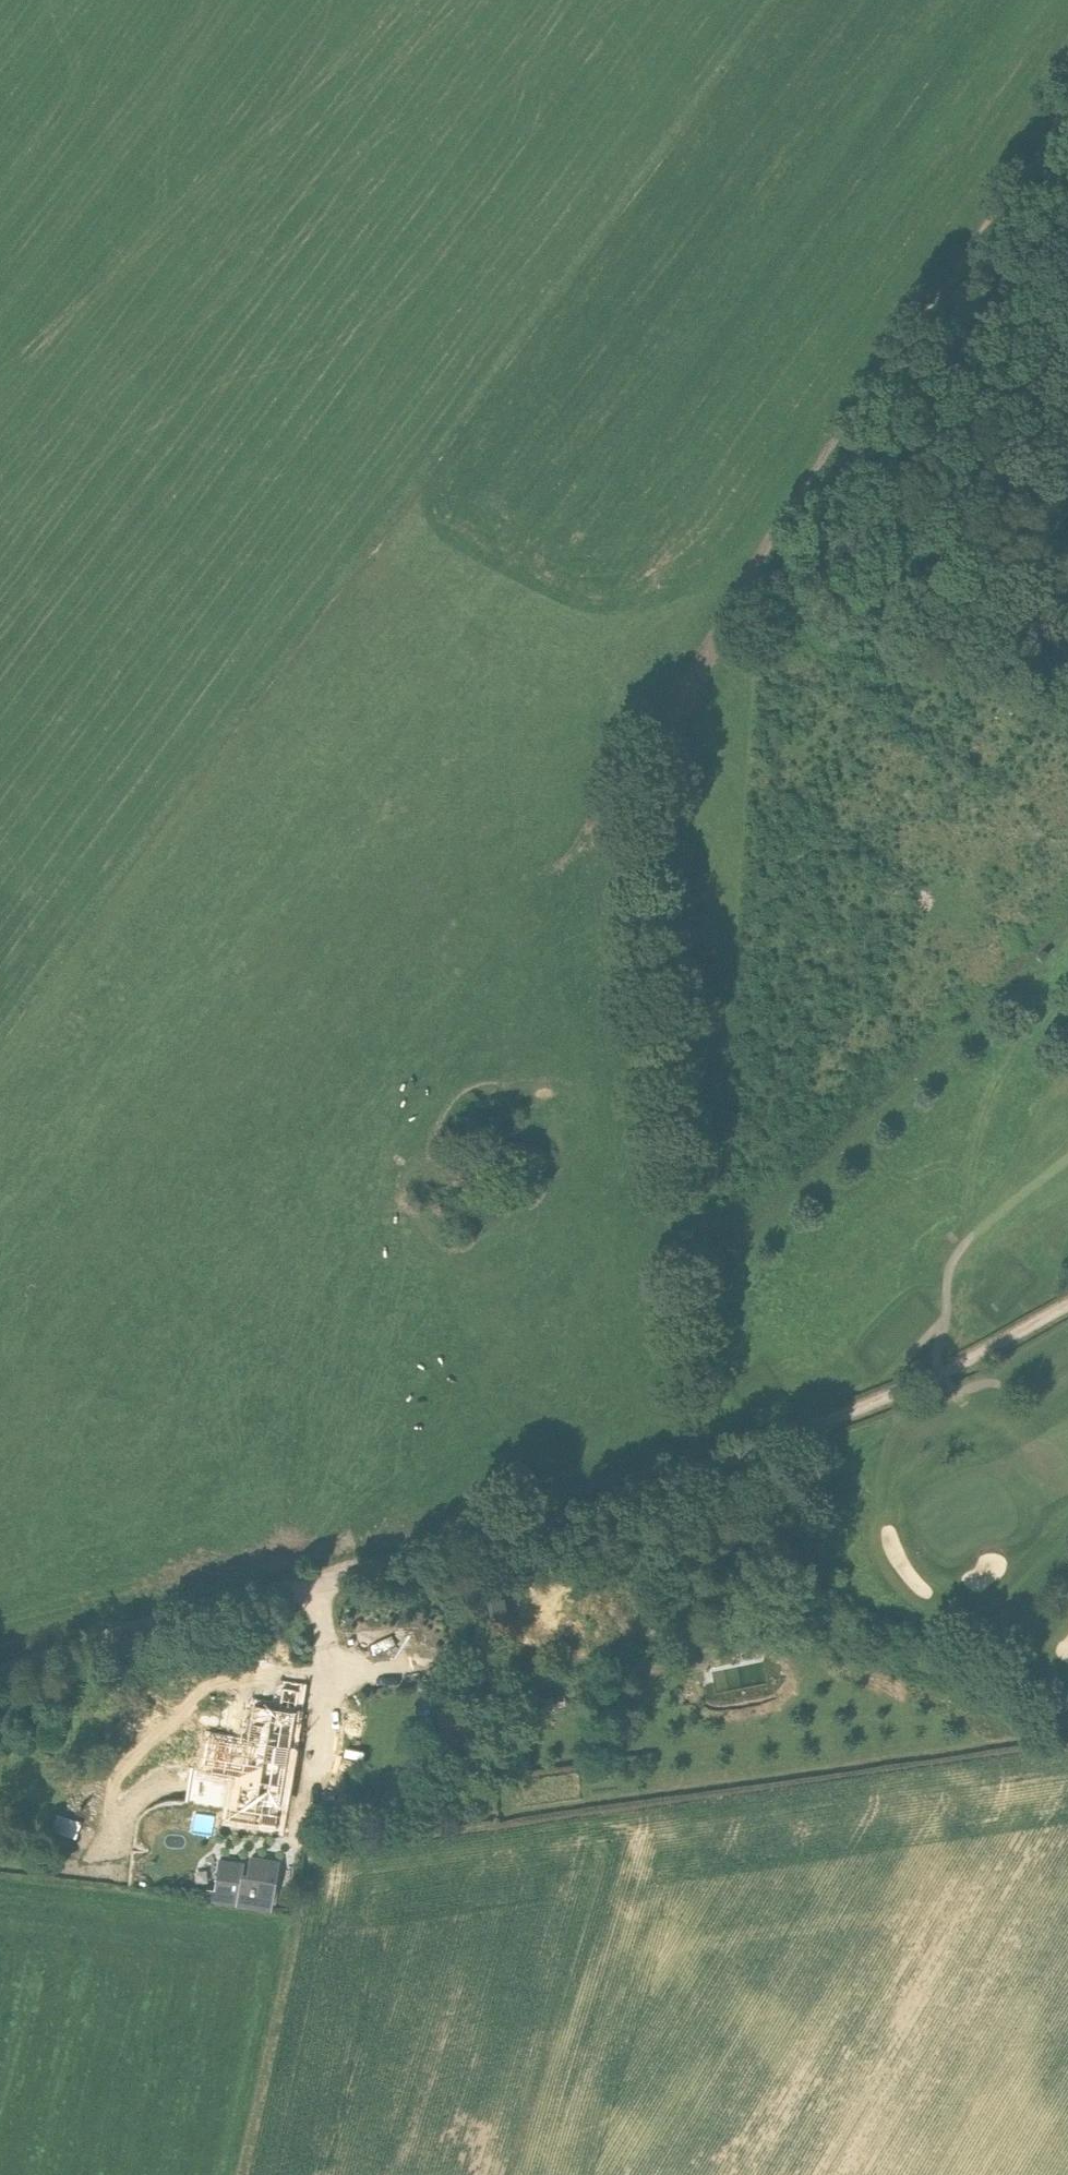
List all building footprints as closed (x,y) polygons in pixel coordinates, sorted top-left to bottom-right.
[(381,1624),(382,1646),(417,1645),(416,1623),(381,1624)] [(266,1830),(284,1832),(294,1694),(278,1693),(277,1713),(251,1711),(247,1754),(217,1752),(214,1782),(239,1784),(236,1817),(267,1819),(266,1830)] [(55,1828),(80,1835),(85,1817),(60,1810),(55,1828)] [(271,1911),(279,1862),(250,1857),(247,1872),(224,1868),(218,1901),(271,1911)]
